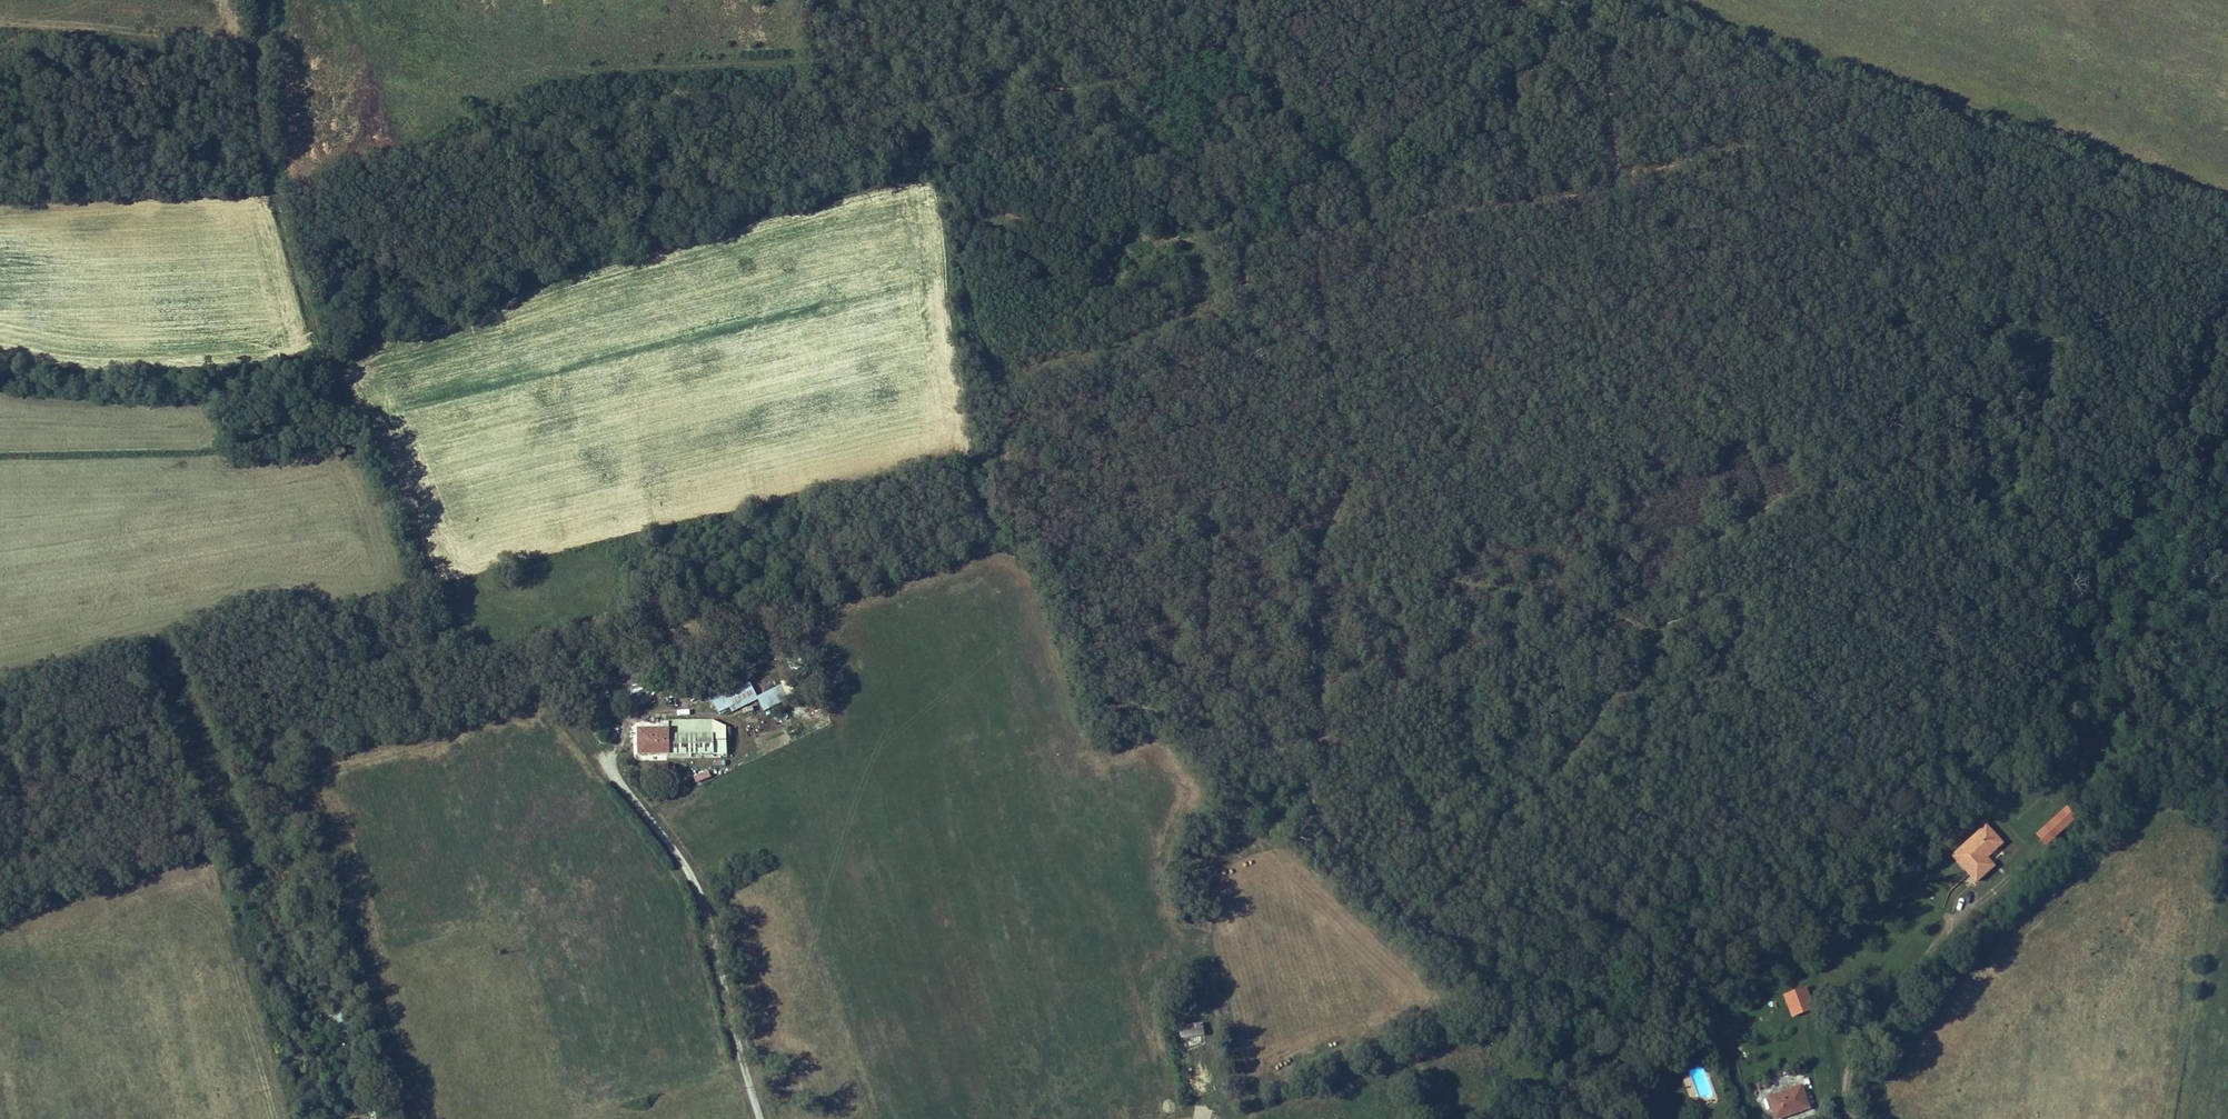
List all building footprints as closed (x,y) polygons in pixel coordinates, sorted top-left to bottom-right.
[(746,676),(709,692),(719,716),(757,699),(763,711),(788,700),(781,685),(755,696),(746,676)] [(668,721),(669,735),(713,734),(713,720),(668,721)] [(714,753),(713,734),(669,735),(669,754),(714,753)] [(695,783),(711,778),(708,771),(693,776),(695,783)] [(2068,809),(2075,817),(2080,813),(2072,804),(2068,809)] [(2067,807),(2043,829),(2052,838),(2075,817),(2068,809),(2067,807)] [(1986,826),(1953,856),(1976,881),(1993,866),(1985,856),(2000,842),(1986,826)] [(2052,838),(2043,829),(2038,834),(2046,843),(2052,838)] [(1813,1008),(1805,988),(1784,995),(1792,1016),(1813,1008)] [(1195,1007),(1196,998),(1180,996),(1178,1005),(1195,1007)] [(341,1035),(350,1032),(342,1010),(333,1013),(341,1035)] [(1203,1034),(1201,1023),(1180,1026),(1181,1037),(1203,1034)] [(1801,1086),(1768,1097),(1775,1118),(1809,1107),(1801,1086)]
